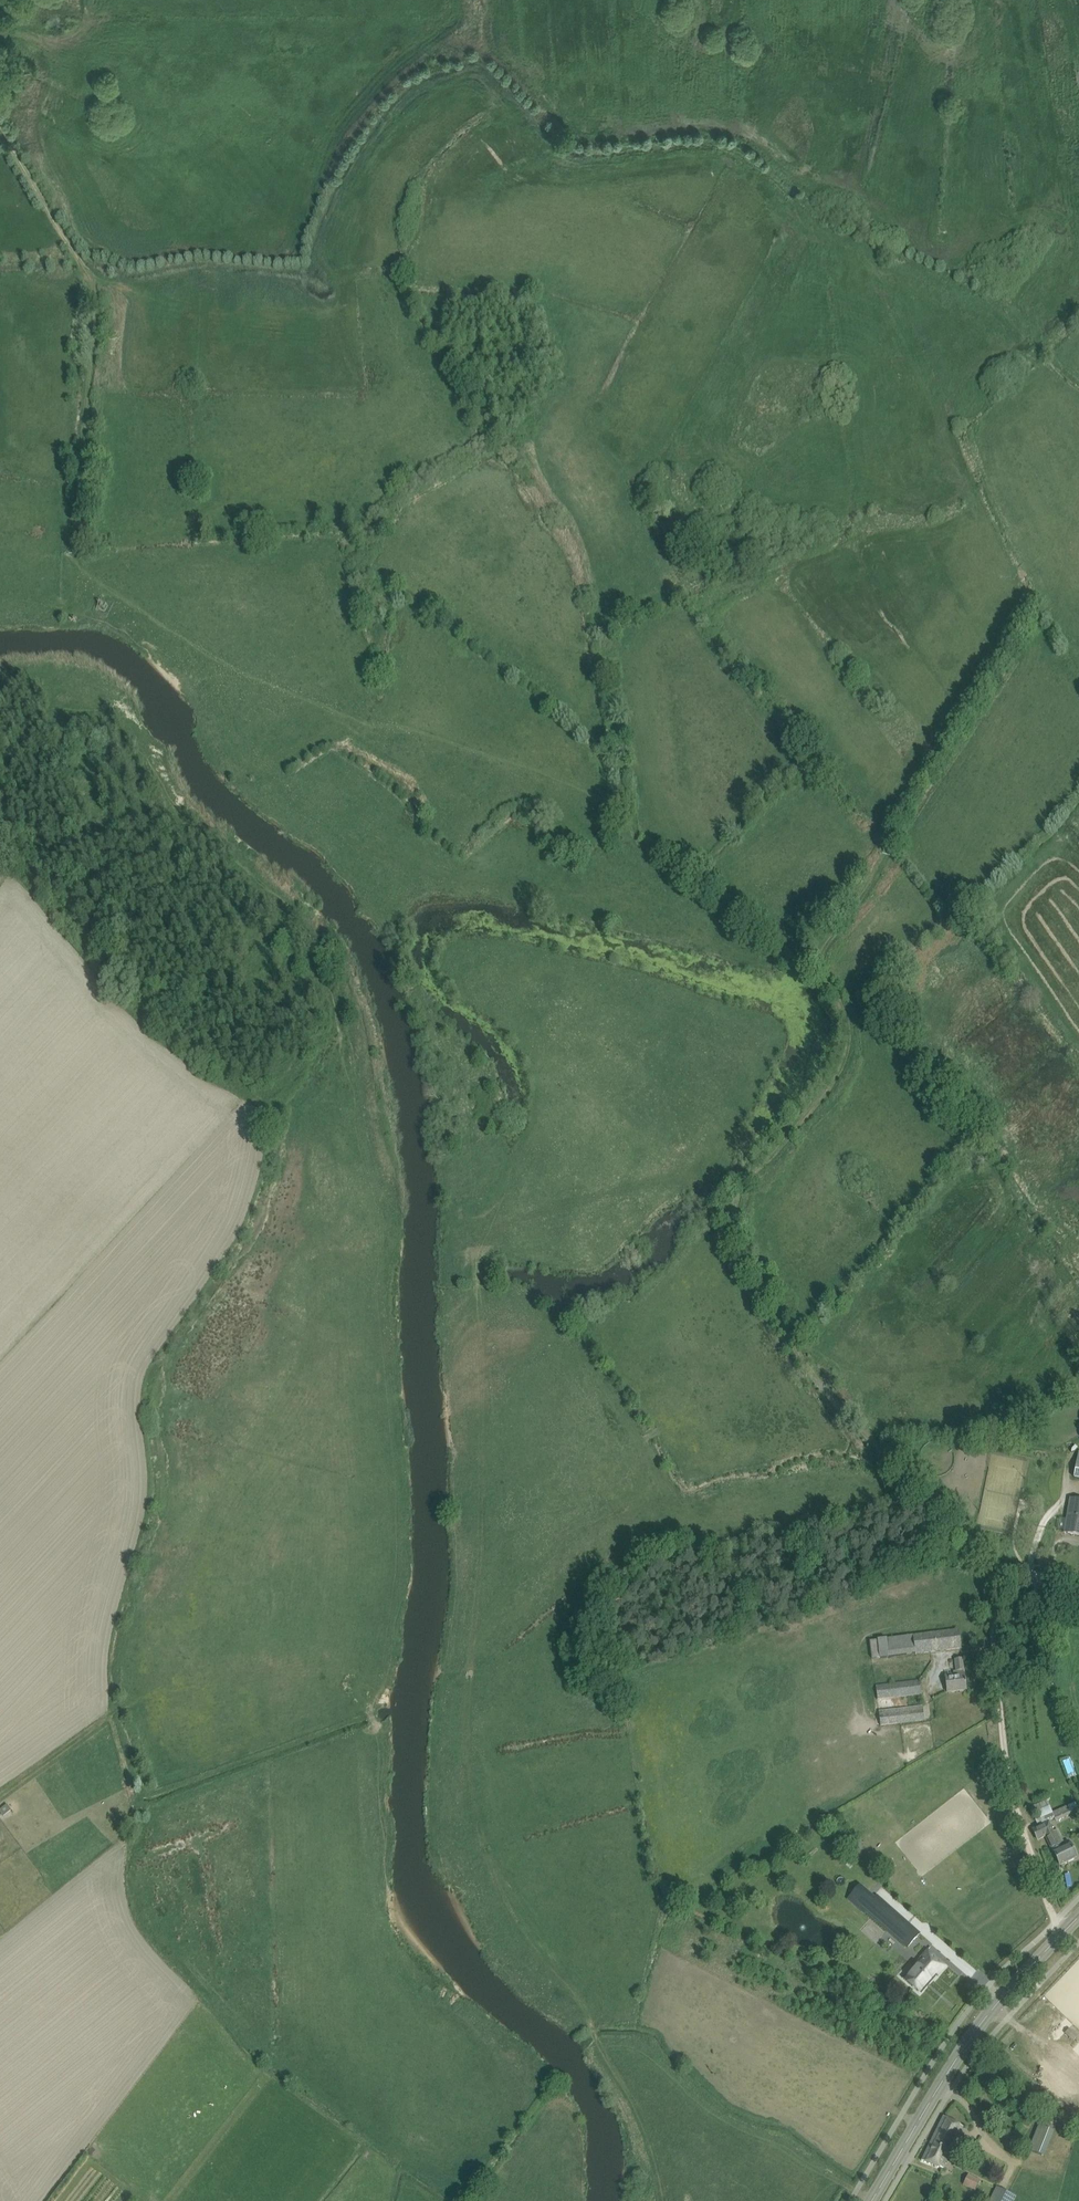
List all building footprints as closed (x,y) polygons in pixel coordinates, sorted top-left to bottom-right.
[(1070,1498),(1066,1521),(1064,1532),(1078,1535),(1078,1500),(1070,1498)] [(948,1631),(887,1638),(889,1657),(915,1653),(915,1654),(951,1649),(962,1648),(959,1629),(948,1631)] [(946,1677),(948,1691),(966,1689),(966,1683),(966,1681),(965,1681),(963,1658),(955,1659),(956,1671),(954,1671),(955,1676),(946,1677)] [(876,1686),(878,1699),(921,1693),(920,1680),(876,1686)] [(879,1712),(881,1725),(925,1720),(923,1707),(879,1712)] [(1070,1776),(1078,1773),(1070,1757),(1063,1760),(1070,1776)] [(1077,1858),(1072,1848),(1070,1843),(1063,1846),(1056,1830),(1053,1831),(1048,1820),(1054,1818),(1056,1821),(1069,1815),(1066,1807),(1053,1812),(1048,1800),(1041,1803),(1034,1805),(1039,1818),(1036,1820),(1039,1827),(1033,1830),(1038,1840),(1046,1836),(1060,1866),(1077,1858)] [(1078,1806),(1076,1802),(1068,1806),(1069,1809),(1068,1810),(1070,1814),(1078,1810),(1078,1807),(1078,1806)] [(877,1896),(866,1909),(865,1910),(869,1914),(907,1948),(920,1933),(877,1896)] [(938,1976),(947,1966),(928,1950),(919,1960),(921,1961),(905,1979),(905,1980),(920,1993),(936,1974),(938,1976)] [(922,2161),(932,2165),(942,2171),(964,2126),(943,2116),(922,2161)] [(1045,2156),(1054,2132),(1039,2125),(1029,2149),(1045,2156)] [(968,2175),(963,2185),(975,2191),(980,2180),(968,2175)] [(1017,2197),(997,2187),(990,2200),(1015,2200),(1017,2197)]
